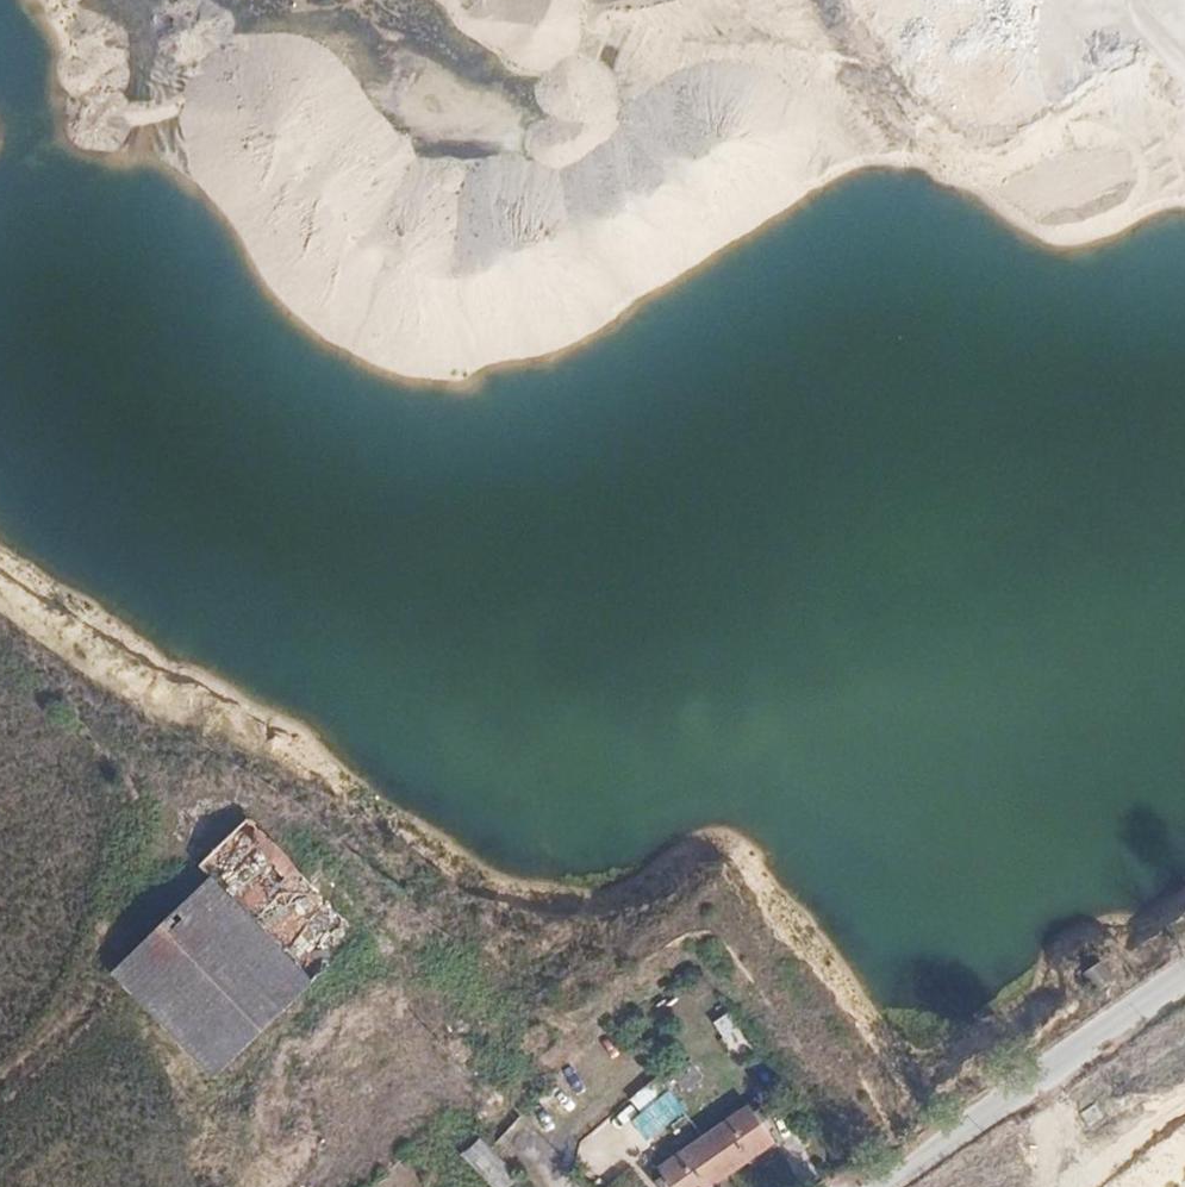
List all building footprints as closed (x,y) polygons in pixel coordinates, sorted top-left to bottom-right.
[(239,915),(301,982),(349,935),(243,826),(195,868),(239,915)] [(301,982),(239,915),(137,1016),(204,1079),(301,982)] [(1086,972),(1099,993),(1117,982),(1103,961),(1086,972)] [(622,1106),(646,1141),(689,1112),(665,1077),(622,1106)] [(659,1177),(665,1186),(713,1186),(766,1153),(743,1120),(659,1177)] [(480,1140),(464,1152),(481,1175),(497,1162),(480,1140)]
